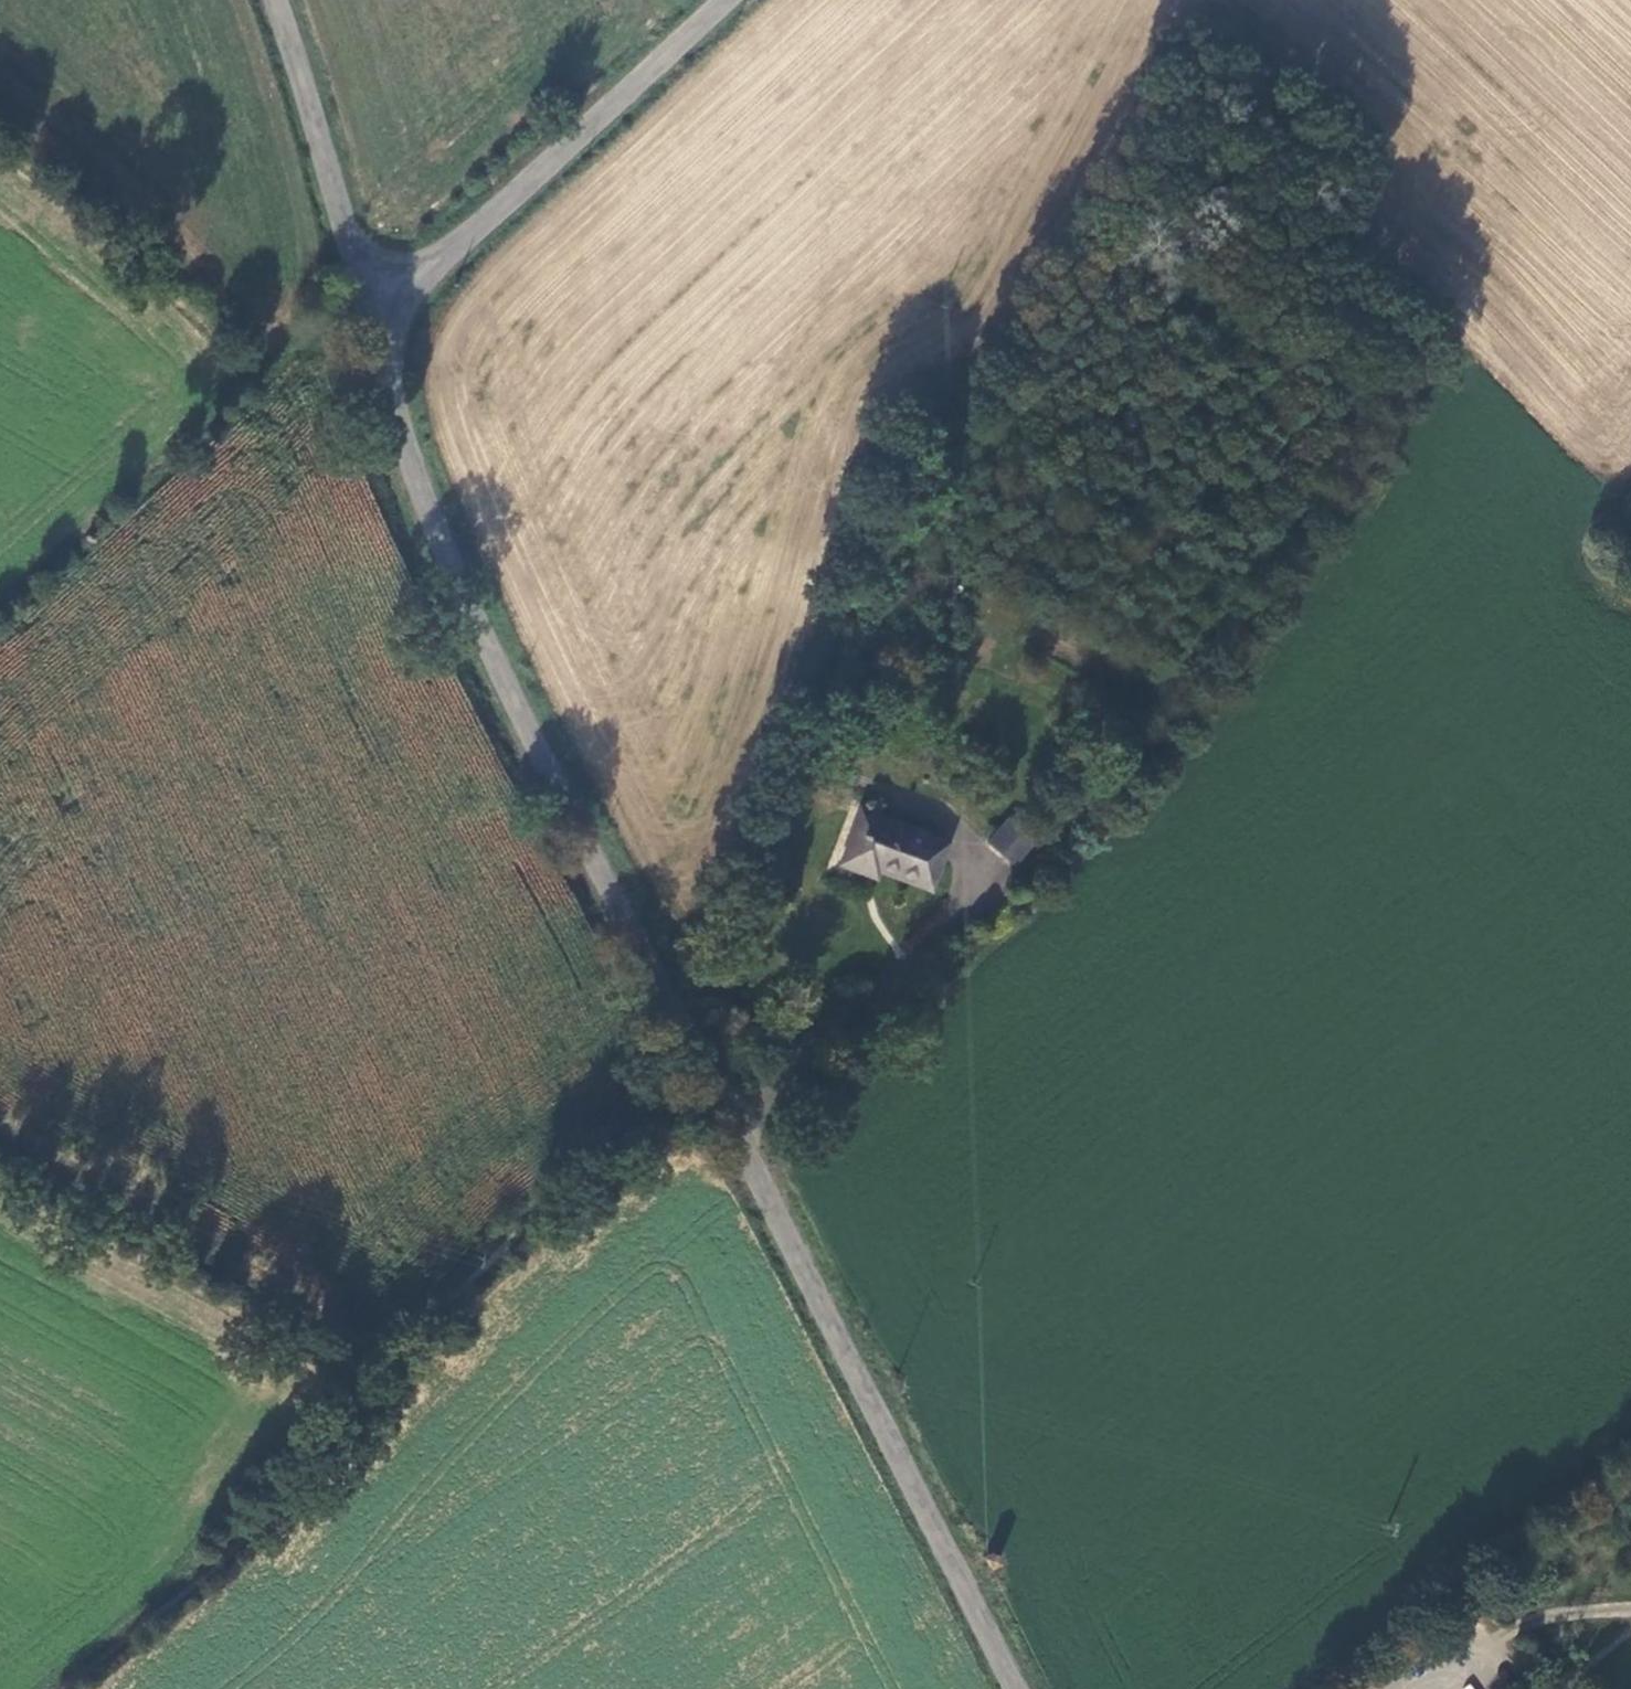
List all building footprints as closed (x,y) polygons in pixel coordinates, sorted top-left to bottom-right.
[(933,891),(951,840),(861,810),(841,864),(865,873),(868,867),(933,891)] [(1009,813),(987,843),(1018,865),(1039,835),(1009,813)] [(983,1558),(988,1568),(999,1563),(996,1558),(993,1553),(983,1558)]
